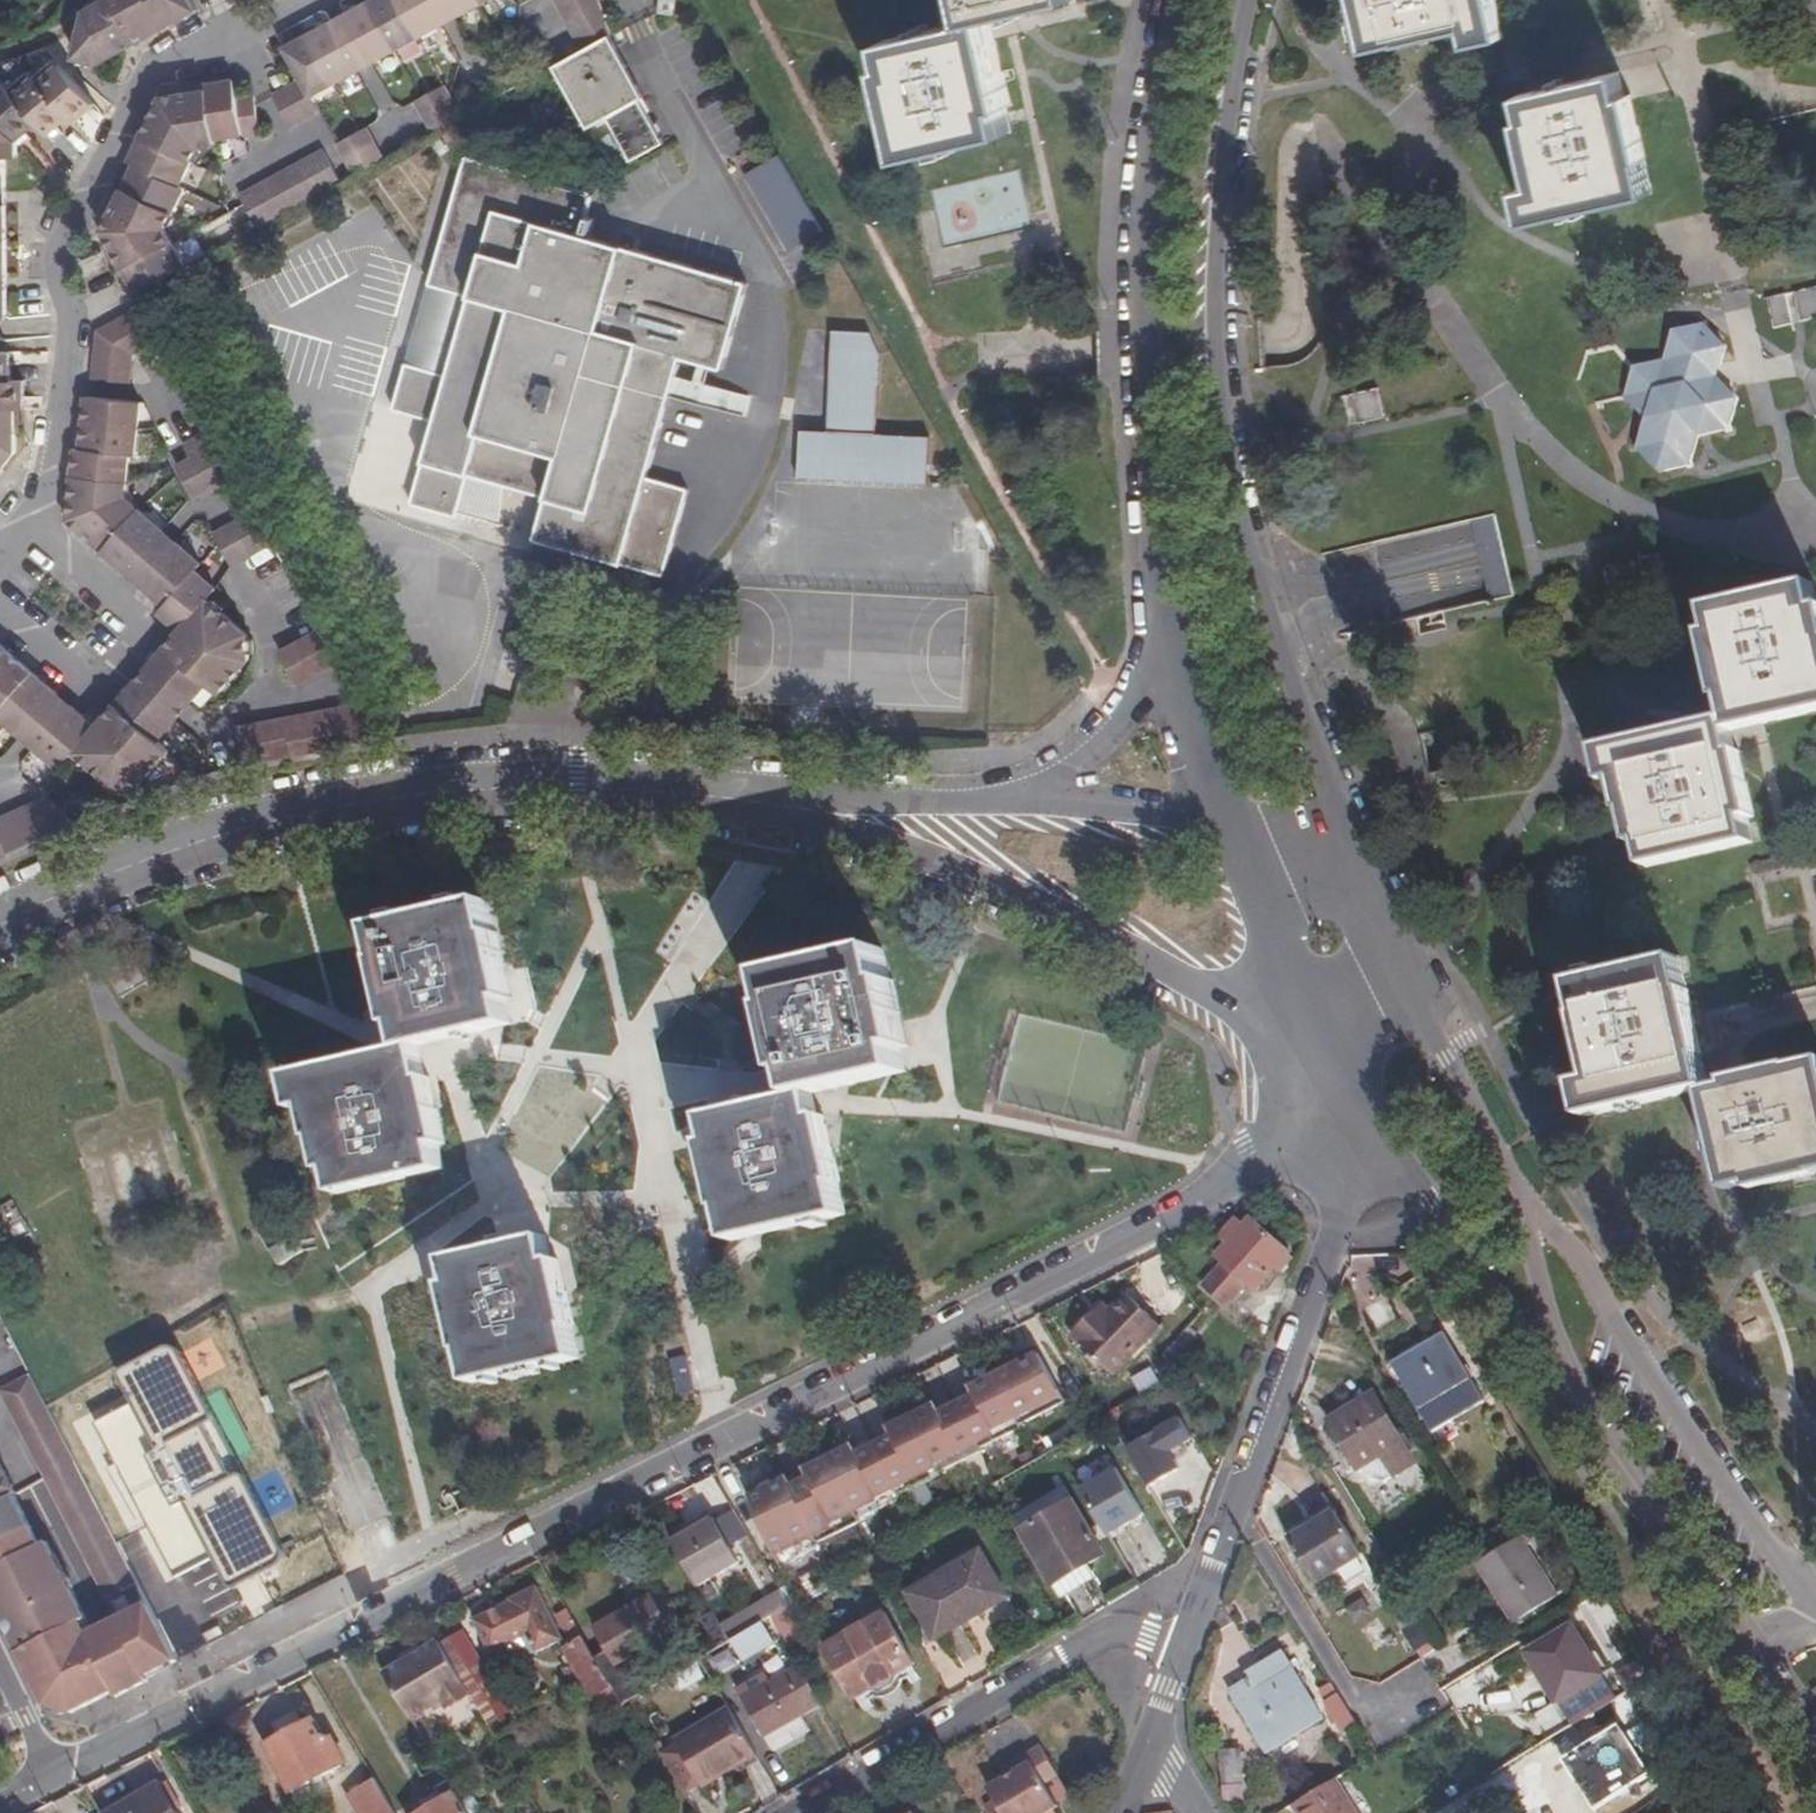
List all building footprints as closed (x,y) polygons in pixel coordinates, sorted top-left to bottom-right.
[(126,50),(127,49),(154,35),(200,11),(193,0),(109,0),(91,9),(79,58),(98,65),(126,50)] [(283,49),(300,81),(301,81),(310,98),(419,39),(398,0),(374,0),(283,49)] [(419,39),(490,0),(398,0),(419,39)] [(531,31),(560,18),(551,0),(528,0),(519,4),(531,31)] [(600,0),(554,0),(572,46),(609,26),(600,0)] [(651,4),(650,10),(667,12),(669,0),(652,0),(651,4)] [(949,15),(961,13),(958,0),(946,0),(949,15)] [(961,13),(1022,0),(958,0),(961,13)] [(1340,53),(1373,47),(1372,39),(1435,27),(1437,36),(1440,51),(1465,46),(1474,44),(1465,1),(1465,0),(1330,0),(1340,53)] [(962,21),(961,13),(949,15),(950,23),(962,21)] [(950,23),(949,15),(853,35),(878,149),(888,147),(872,64),(876,64),(871,39),(950,23)] [(872,64),(888,147),(973,131),(950,23),(871,39),(876,64),(872,64)] [(609,26),(572,46),(575,51),(607,33),(611,31),(609,26)] [(641,95),(607,33),(575,51),(551,65),(582,128),(641,95)] [(56,57),(34,74),(69,115),(73,120),(96,103),(56,57)] [(69,115),(34,74),(30,70),(10,86),(40,119),(50,131),(69,115)] [(17,139),(40,119),(10,86),(0,74),(0,119),(17,139)] [(120,264),(133,288),(183,261),(165,226),(183,188),(178,186),(198,148),(215,147),(215,141),(261,135),(256,98),(239,101),(238,81),(223,84),(211,86),(210,91),(191,94),(165,98),(147,131),(133,158),(138,160),(131,175),(114,210),(104,232),(120,264)] [(310,98),(301,81),(284,91),(274,96),(291,128),(319,114),(310,98)] [(1505,193),(1482,197),(1490,232),(1618,205),(1611,172),(1604,173),(1590,104),(1585,82),(1487,103),(1505,193)] [(414,103),(427,127),(458,109),(446,87),(414,103)] [(458,109),(427,127),(430,131),(462,114),(458,109)] [(0,119),(0,310),(4,314),(8,311),(7,264),(7,193),(6,154),(19,153),(19,141),(17,139),(0,119)] [(336,147),(349,169),(381,152),(369,128),(336,147)] [(241,195),(254,221),(338,175),(325,151),(241,195)] [(381,152),(349,169),(352,174),(384,157),(381,152)] [(776,162),(772,155),(739,174),(742,181),(776,162)] [(425,287),(466,298),(444,377),(403,366),(390,410),(431,422),(408,504),(452,517),(464,476),(543,499),(531,540),(658,576),(682,489),(642,479),(676,357),(717,369),(741,284),(575,236),(586,195),(461,159),(425,287)] [(816,231),(776,162),(742,181),(782,250),(816,231)] [(338,175),(254,221),(257,228),(341,181),(338,175)] [(183,261),(133,288),(136,295),(186,267),(183,261)] [(1762,300),(1768,331),(1815,321),(1815,289),(1815,288),(1762,300)] [(98,333),(93,380),(129,383),(131,354),(160,338),(143,307),(98,333)] [(1738,397),(1717,374),(1725,345),(1704,323),(1671,333),(1663,362),(1636,370),(1627,398),(1644,418),(1636,446),(1658,469),(1688,463),(1696,435),(1728,427),(1738,397)] [(931,484),(932,436),(878,435),(881,332),(833,331),(831,431),(802,430),(800,481),(931,484)] [(11,379),(11,363),(10,351),(0,351),(0,379),(11,379)] [(15,408),(23,407),(23,394),(22,379),(11,379),(0,379),(0,408),(15,408)] [(1351,392),(1356,422),(1384,417),(1379,387),(1351,392)] [(171,625),(178,631),(205,598),(214,588),(195,570),(200,564),(169,536),(123,496),(127,455),(134,457),(139,403),(91,397),(86,396),(83,416),(79,450),(73,451),(71,463),(67,502),(65,521),(78,532),(86,539),(117,566),(129,577),(156,599),(163,605),(158,613),(171,625)] [(0,408),(0,468),(15,448),(15,408),(0,408)] [(217,442),(210,431),(182,445),(188,456),(217,442)] [(217,442),(188,456),(174,464),(192,496),(234,474),(217,442)] [(272,543),(255,512),(213,534),(231,566),(272,543)] [(1803,570),(1697,594),(1702,618),(1716,685),(1723,684),(1726,702),(1683,713),(1596,735),(1603,765),(1618,763),(1625,796),(1630,795),(1642,852),(1746,827),(1743,810),(1730,742),(1735,741),(1733,730),(1730,718),(1815,698),(1815,627),(1803,570)] [(205,598),(178,631),(171,639),(156,656),(147,667),(187,701),(206,681),(217,691),(246,658),(245,631),(205,598)] [(337,662),(319,629),(278,651),(296,683),(337,662)] [(94,728),(63,702),(56,696),(16,662),(0,648),(0,721),(26,743),(57,771),(74,752),(94,728)] [(102,718),(94,728),(74,752),(111,785),(137,783),(167,748),(155,738),(173,717),(132,684),(126,691),(113,706),(102,718)] [(231,726),(236,767),(242,765),(276,758),(376,739),(380,739),(359,702),(231,726)] [(41,795),(32,800),(49,833),(55,830),(74,822),(41,795)] [(0,815),(0,856),(49,833),(32,800),(0,815)] [(389,1051),(409,1047),(421,1043),(500,1022),(493,993),(489,993),(483,963),(474,931),(364,958),(372,991),(370,991),(377,1023),(374,1023),(376,1030),(383,1029),(386,1039),(389,1051)] [(784,1066),(789,1091),(883,1067),(876,1042),(883,1040),(866,974),(864,975),(854,942),(757,969),(764,1000),(761,1001),(778,1067),(784,1066)] [(1745,1186),(1815,1170),(1815,1056),(1790,1063),(1789,1060),(1711,1079),(1689,988),(1687,988),(1678,954),(1568,982),(1576,1013),(1592,1077),(1589,1077),(1570,1082),(1579,1120),(1697,1091),(1719,1192),(1745,1186)] [(409,1047),(389,1051),(271,1081),(279,1112),(290,1110),(299,1142),(307,1140),(315,1172),(322,1170),(328,1194),(435,1168),(430,1145),(437,1143),(421,1079),(415,1079),(409,1047)] [(796,1116),(789,1091),(696,1114),(702,1138),(697,1139),(711,1203),(716,1204),(724,1236),(825,1212),(816,1182),(819,1177),(802,1114),(796,1116)] [(0,1209),(0,1254),(22,1242),(2,1208),(0,1209)] [(1218,1283),(1232,1265),(1262,1229),(1244,1214),(1238,1221),(1230,1215),(1215,1234),(1223,1240),(1215,1251),(1219,1254),(1204,1273),(1218,1283)] [(1262,1229),(1232,1265),(1218,1283),(1228,1291),(1231,1294),(1245,1277),(1253,1282),(1274,1256),(1278,1258),(1285,1250),(1281,1246),(1283,1245),(1262,1229)] [(538,1235),(441,1260),(446,1284),(440,1286),(457,1352),(459,1352),(466,1382),(573,1356),(565,1324),(566,1322),(551,1258),(545,1259),(538,1235)] [(1444,1322),(1432,1302),(1412,1316),(1430,1347),(1387,1373),(1429,1438),(1480,1407),(1439,1342),(1452,1335),(1444,1322)] [(1145,1337),(1097,1304),(1088,1318),(1084,1325),(1075,1319),(1063,1336),(1119,1374),(1145,1337)] [(1088,1318),(1080,1312),(1075,1319),(1084,1325),(1088,1318)] [(1188,1319),(1163,1350),(1176,1371),(1188,1363),(1178,1347),(1194,1326),(1188,1319)] [(665,1334),(648,1338),(656,1373),(673,1368),(665,1334)] [(282,1556),(169,1343),(114,1371),(131,1402),(210,1551),(227,1585),(282,1556)] [(755,1517),(778,1566),(816,1544),(814,1541),(857,1521),(855,1518),(897,1498),(895,1495),(938,1475),(936,1472),(979,1451),(978,1448),(1019,1427),(1018,1424),(1064,1399),(1035,1352),(967,1384),(971,1392),(935,1410),(931,1402),(886,1424),(889,1432),(852,1451),(848,1443),(803,1467),(807,1475),(788,1484),(784,1475),(747,1493),(758,1516),(755,1517)] [(46,1408),(29,1373),(0,1389),(24,1435),(53,1421),(46,1408)] [(210,1551),(131,1402),(93,1421),(147,1524),(173,1572),(210,1551)] [(1370,1403),(1326,1431),(1353,1476),(1377,1461),(1388,1481),(1409,1468),(1370,1403)] [(1140,1491),(1176,1465),(1146,1420),(1129,1432),(1140,1448),(1119,1463),(1130,1478),(1140,1491)] [(71,1456),(53,1421),(24,1435),(61,1509),(107,1597),(136,1582),(114,1541),(71,1456)] [(1140,1448),(1129,1432),(1107,1447),(1119,1463),(1140,1448)] [(326,1476),(350,1531),(390,1514),(366,1458),(326,1476)] [(45,1704),(70,1711),(113,1690),(85,1637),(78,1623),(38,1545),(13,1497),(16,1495),(0,1465),(0,1612),(45,1704)] [(1140,1491),(1130,1478),(1120,1485),(1135,1506),(1180,1472),(1176,1465),(1140,1491)] [(1079,1568),(1089,1562),(1104,1553),(1072,1499),(1019,1528),(1063,1605),(1091,1588),(1087,1582),(1079,1568)] [(1329,1515),(1290,1540),(1317,1585),(1356,1562),(1329,1515)] [(711,1516),(669,1539),(701,1593),(742,1570),(732,1553),(721,1533),(711,1516)] [(721,1533),(732,1553),(735,1552),(723,1531),(721,1533)] [(46,1540),(38,1545),(78,1623),(86,1619),(46,1540)] [(1470,1568),(1506,1628),(1549,1601),(1512,1543),(1470,1568)] [(978,1547),(908,1589),(935,1634),(1005,1593),(978,1547)] [(1079,1568),(1087,1582),(1096,1575),(1089,1562),(1079,1568)] [(176,1655),(136,1582),(107,1597),(118,1619),(146,1674),(176,1655)] [(564,1639),(536,1586),(509,1599),(510,1602),(474,1622),(490,1654),(520,1641),(525,1649),(530,1645),(535,1653),(564,1639)] [(789,1602),(780,1586),(719,1623),(727,1638),(757,1620),(769,1613),(789,1602)] [(648,1594),(595,1625),(614,1660),(668,1628),(648,1594)] [(883,1614),(823,1648),(852,1697),(913,1662),(883,1614)] [(591,1695),(611,1683),(572,1618),(563,1624),(573,1642),(564,1648),(591,1695)] [(118,1619),(85,1637),(113,1690),(146,1674),(118,1619)] [(770,1641),(757,1620),(727,1638),(739,1659),(770,1641)] [(1405,1631),(1423,1653),(1436,1643),(1417,1621),(1405,1631)] [(463,1631),(442,1643),(467,1686),(470,1691),(489,1722),(510,1710),(463,1631)] [(1572,1631),(1526,1658),(1555,1705),(1601,1677),(1572,1631)] [(442,1643),(439,1638),(382,1670),(409,1715),(441,1695),(444,1699),(467,1686),(442,1643)] [(1316,1722),(1277,1656),(1254,1669),(1259,1677),(1246,1684),(1246,1682),(1242,1685),(1243,1687),(1226,1697),(1260,1756),(1316,1722)] [(820,1702),(798,1664),(741,1697),(764,1735),(820,1702)] [(467,1686),(444,1699),(447,1704),(470,1691),(467,1686)] [(1341,1689),(1323,1701),(1342,1730),(1360,1718),(1341,1689)] [(755,1752),(729,1707),(674,1740),(700,1784),(710,1778),(755,1752)] [(313,1721),(266,1745),(293,1792),(339,1767),(332,1754),(337,1751),(330,1740),(325,1743),(313,1721)] [(1596,1808),(1654,1773),(1622,1721),(1564,1756),(1596,1808)] [(1052,1768),(1033,1736),(1003,1754),(1009,1763),(998,1769),(977,1781),(996,1812),(1025,1812),(1050,1798),(1038,1776),(1052,1768)] [(1224,1799),(1245,1798),(1243,1747),(1222,1748),(1224,1799)] [(993,1760),(998,1769),(1009,1763),(1003,1754),(993,1760)] [(369,1769),(347,1783),(364,1812),(394,1812),(369,1769)] [(1286,1807),(1290,1812),(1349,1812),(1328,1780),(1286,1807)] [(158,1784),(107,1812),(175,1812),(158,1784)] [(455,1793),(421,1812),(467,1812),(460,1801),(455,1793)]
